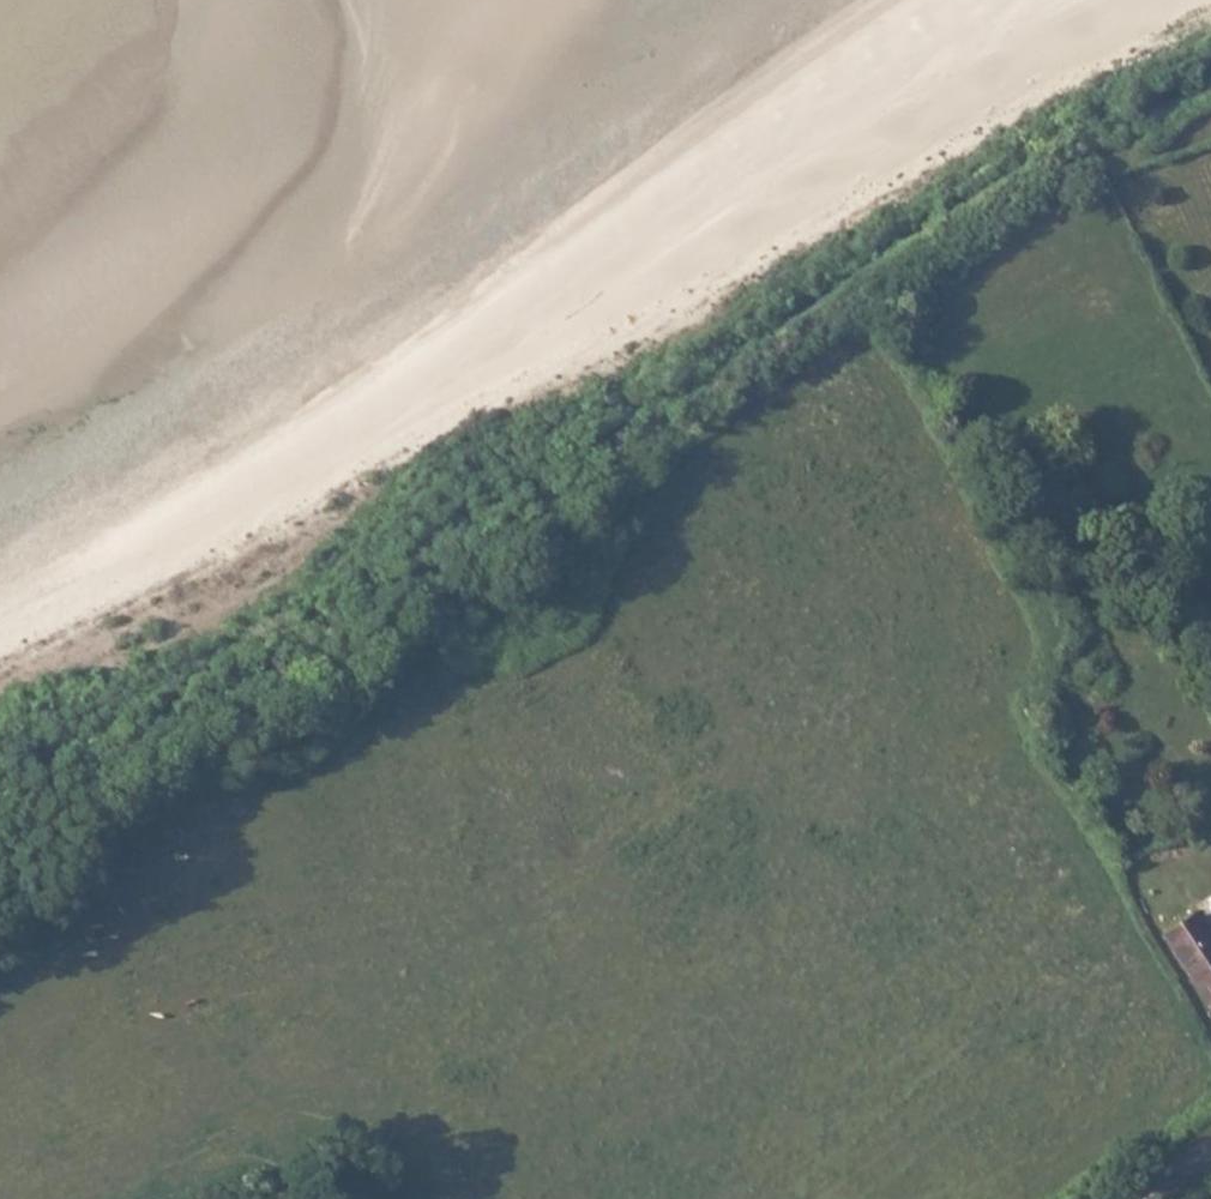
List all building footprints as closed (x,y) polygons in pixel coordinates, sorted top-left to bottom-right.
[(1210,1016),(1210,947),(1201,931),(1170,950),(1210,1016)]
